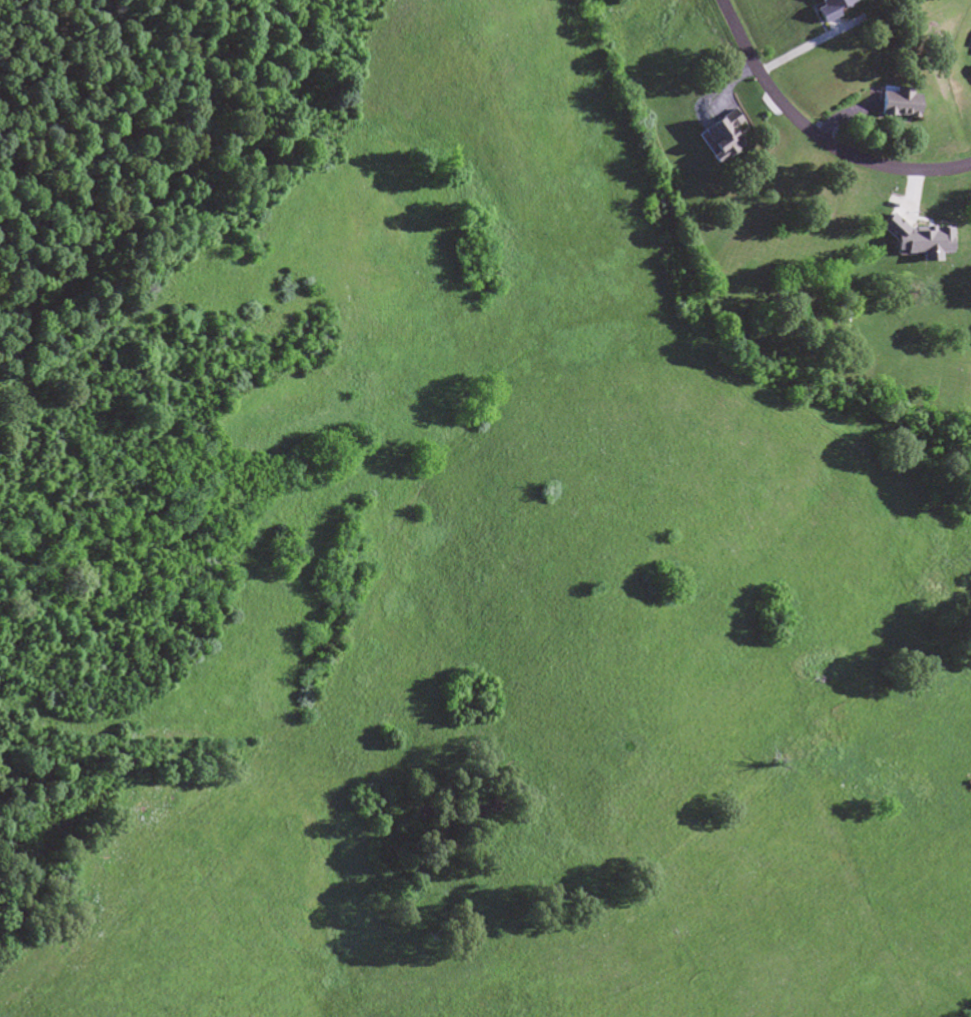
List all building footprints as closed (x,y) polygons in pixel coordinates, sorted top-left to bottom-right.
[(815,9),(807,12),(814,26),(834,17),(831,13),(848,5),(846,0),(811,0),(815,9)] [(913,91),(873,90),(873,120),(913,121),(913,91)] [(727,131),(739,124),(731,109),(705,125),(721,153),(735,145),(727,131)]
